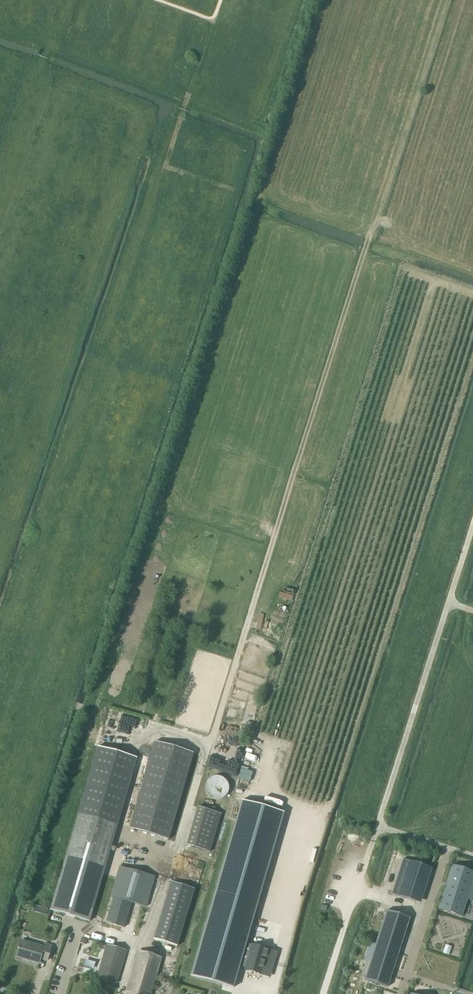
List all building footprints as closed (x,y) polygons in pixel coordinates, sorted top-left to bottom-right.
[(129,829),(168,840),(193,753),(154,742),(129,829)] [(78,814),(117,825),(136,759),(97,747),(78,814)] [(217,800),(219,800),(220,800),(221,800),(223,799),(224,798),(225,798),(226,797),(227,796),(227,794),(228,793),(229,792),(229,790),(229,789),(229,788),(229,786),(228,785),(228,784),(227,783),(227,781),(226,780),(225,779),(224,779),(223,778),(221,777),(220,777),(219,777),(217,777),(216,777),(215,777),(213,777),(212,778),(211,778),(210,779),(209,780),(208,781),(207,782),(206,783),(206,785),(205,786),(205,787),(205,789),(205,790),(205,791),(206,793),(206,794),(207,795),(208,796),(209,797),(210,798),(211,799),(212,799),(213,800),(215,800),(216,800),(217,800)] [(241,801),(195,963),(191,976),(233,988),(239,966),(240,963),(246,942),(283,813),(241,801)] [(186,846),(210,852),(221,814),(197,807),(186,846)] [(50,910),(65,915),(65,914),(74,917),(74,918),(89,922),(117,825),(78,814),(50,910)] [(393,893),(419,904),(429,871),(403,862),(393,893)] [(461,917),(466,900),(472,901),(472,898),(472,872),(454,866),(440,910),(461,917)] [(154,877),(119,867),(112,891),(115,892),(107,916),(126,922),(131,903),(145,907),(154,877)] [(153,940),(176,946),(194,889),(170,882),(153,940)] [(368,963),(363,980),(384,987),(391,963),(405,922),(386,915),(376,945),(369,943),(363,961),(368,963)] [(27,960),(37,963),(39,964),(40,959),(47,961),(51,946),(44,944),(43,948),(20,941),(16,956),(27,959),(27,960)] [(246,942),(240,963),(239,966),(245,967),(244,970),(260,974),(261,968),(271,971),(277,950),(252,943),(252,944),(246,942)] [(101,964),(97,978),(116,984),(126,951),(106,945),(102,960),(103,960),(102,963),(102,964),(101,964)] [(134,963),(125,993),(151,993),(161,958),(138,951),(134,963)]
